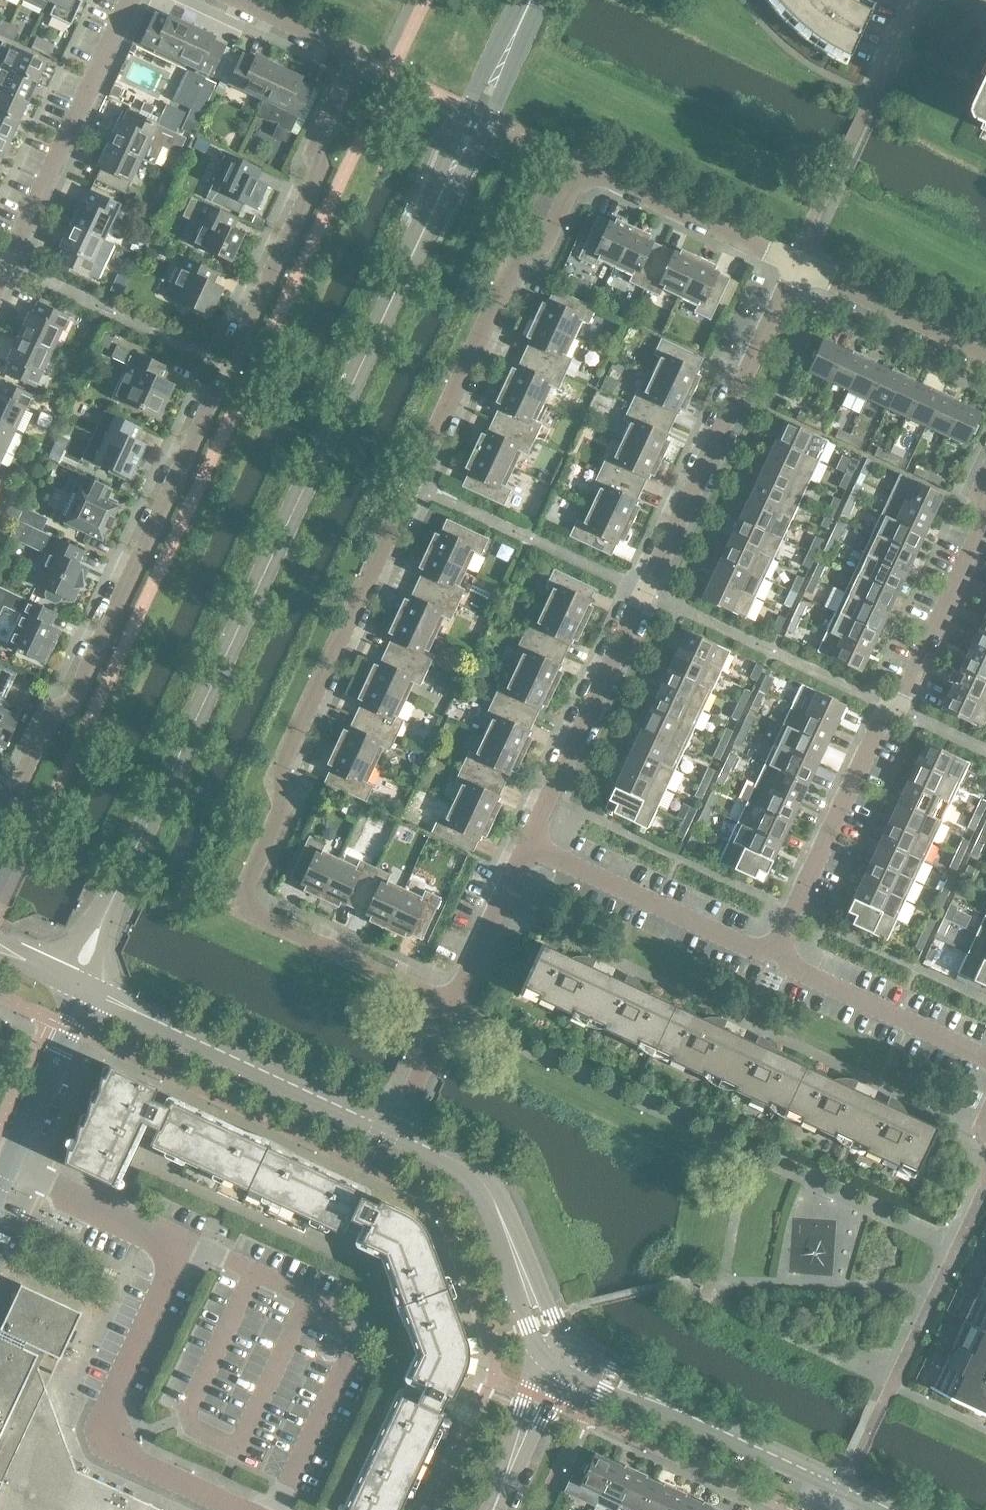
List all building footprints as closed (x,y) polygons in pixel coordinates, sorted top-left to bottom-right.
[(47,1),(48,0),(22,0),(43,10),(47,1)] [(47,1),(54,4),(49,15),(71,25),(82,0),(81,0),(48,0),(47,1)] [(849,57),(874,4),(872,3),(869,10),(866,8),(859,5),(852,1),(852,0),(777,0),(781,5),(788,12),(791,16),(795,20),(803,26),(811,33),(816,37),(821,41),(827,44),(832,47),(837,50),(843,53),(849,56),(848,56),(849,57)] [(177,59),(192,26),(169,15),(167,19),(166,18),(157,14),(148,9),(135,37),(142,41),(141,43),(177,59)] [(10,24),(1,20),(0,22),(0,33),(5,36),(10,24)] [(19,28),(10,24),(5,36),(14,40),(19,28)] [(214,37),(192,26),(177,59),(220,79),(234,49),(233,49),(223,44),(223,45),(214,41),(214,40),(213,40),(214,37)] [(31,48),(49,56),(54,45),(36,36),(31,48)] [(11,45),(3,41),(0,47),(0,64),(35,80),(37,81),(46,62),(11,45)] [(258,114),(259,112),(280,67),(256,56),(255,59),(253,58),(252,60),(244,56),(244,54),(242,54),(242,55),(234,51),(235,50),(234,49),(220,79),(214,91),(223,95),(229,83),(263,100),(257,113),(258,114)] [(35,80),(0,64),(0,88),(28,101),(37,81),(35,80)] [(301,81),(300,80),(301,77),(280,67),(259,112),(261,114),(263,115),(265,117),(268,119),(271,120),(274,120),(276,121),(279,121),(272,136),(286,142),(291,132),(298,135),(319,89),(310,85),(309,86),(301,82),(301,81)] [(185,120),(194,124),(213,83),(204,78),(185,120)] [(28,101),(0,88),(0,112),(16,120),(19,121),(28,101)] [(154,107),(143,102),(140,111),(150,115),(154,107)] [(186,138),(157,124),(127,110),(122,122),(118,121),(109,142),(155,163),(163,146),(178,154),(186,138)] [(16,120),(0,112),(0,137),(9,141),(19,121),(16,120)] [(9,141),(0,137),(0,161),(9,141)] [(197,137),(192,147),(206,153),(210,143),(197,137)] [(154,165),(155,163),(109,142),(97,166),(100,168),(100,169),(96,178),(95,180),(125,193),(141,159),(154,165)] [(222,187),(220,191),(256,207),(266,186),(255,180),(260,170),(221,151),(220,152),(223,154),(218,165),(221,166),(213,182),(208,179),(207,180),(222,187)] [(81,201),(76,211),(71,223),(104,238),(120,204),(90,190),(89,192),(85,201),(84,202),(81,201)] [(236,250),(243,234),(232,229),(237,218),(191,197),(182,216),(193,221),(191,225),(200,230),(194,244),(230,261),(233,256),(237,255),(236,250)] [(614,267),(633,227),(615,218),(613,223),(607,220),(607,222),(599,218),(599,216),(597,216),(578,258),(594,265),(597,259),(614,267)] [(87,274),(104,238),(71,223),(60,246),(63,248),(62,249),(62,250),(59,258),(58,258),(57,260),(87,274)] [(651,235),(633,227),(614,267),(631,275),(628,281),(644,289),(663,246),(662,246),(662,247),(654,243),(654,242),(648,239),(651,235)] [(134,239),(129,249),(139,254),(144,244),(134,239)] [(679,297),(698,257),(681,249),(678,253),(673,251),(672,252),(664,248),(664,247),(663,246),(644,289),(659,296),(662,289),(679,297)] [(130,252),(123,264),(131,268),(138,256),(130,252)] [(216,272),(184,257),(179,268),(175,266),(169,281),(172,282),(166,295),(178,300),(183,307),(186,304),(210,315),(221,291),(219,286),(211,283),(216,272)] [(716,265),(698,257),(679,297),(697,305),(694,312),(710,319),(730,277),(728,276),(727,278),(719,274),(719,272),(714,270),(716,265)] [(586,297),(596,302),(602,289),(592,284),(586,297)] [(541,302),(533,319),(573,338),(581,321),(588,324),(596,307),(553,288),(553,290),(554,290),(550,299),(549,298),(546,304),(541,302)] [(29,313),(18,336),(51,351),(67,316),(38,302),(37,304),(37,305),(33,313),(32,314),(29,313)] [(565,355),(573,338),(533,319),(525,337),(530,339),(527,345),(528,345),(524,354),(523,353),(523,354),(565,374),(572,358),(565,355)] [(102,333),(94,351),(106,356),(114,339),(102,333)] [(35,386),(51,351),(18,336),(7,358),(11,360),(5,372),(35,386)] [(660,357),(652,374),(692,393),(700,376),(695,373),(698,368),(697,367),(701,359),(702,359),(703,357),(661,338),(653,354),(660,357)] [(828,380),(843,348),(822,339),(817,350),(815,349),(810,359),(812,360),(807,371),(828,380)] [(129,365),(126,371),(116,367),(104,394),(138,409),(139,407),(159,416),(173,385),(169,383),(163,385),(162,381),(163,378),(162,378),(166,369),(167,369),(168,367),(117,344),(111,357),(129,365)] [(847,390),(863,355),(852,350),(851,352),(843,348),(828,380),(847,390)] [(558,389),(565,374),(523,354),(522,355),(523,356),(519,364),(518,363),(516,369),(511,367),(503,384),(543,403),(551,386),(558,389)] [(867,399),(882,367),(873,363),(874,360),(863,355),(847,390),(867,399)] [(70,365),(66,373),(76,378),(80,370),(70,365)] [(887,408),(903,374),(891,368),(890,371),(882,367),(867,399),(887,408)] [(684,411),(692,393),(652,374),(644,392),(637,389),(630,404),(672,424),(672,423),(671,422),(675,414),(676,414),(679,409),(684,411)] [(906,417),(921,385),(913,381),(914,379),(903,374),(887,408),(906,417)] [(15,430),(31,395),(1,381),(0,383),(1,384),(0,386),(0,423),(15,430)] [(535,420),(543,403),(503,384),(495,402),(499,404),(496,410),(498,411),(494,419),(493,419),(492,420),(534,439),(541,424),(535,420)] [(926,426),(942,392),(930,387),(929,389),(921,385),(906,417),(926,426)] [(945,435),(960,403),(952,399),(953,397),(942,392),(926,426),(945,435)] [(981,413),(960,403),(945,435),(966,445),(971,433),(973,434),(978,425),(976,424),(981,413)] [(672,425),(672,424),(630,404),(623,419),(629,422),(621,439),(662,458),(670,441),(665,439),(668,433),(666,432),(670,424),(672,425)] [(808,424),(811,416),(799,410),(796,419),(808,424)] [(125,475),(130,477),(136,465),(139,466),(143,459),(139,457),(145,445),(125,436),(126,435),(125,435),(131,424),(131,423),(107,412),(86,457),(110,468),(108,472),(124,479),(125,475)] [(823,422),(811,416),(808,424),(819,430),(823,422)] [(527,455),(534,439),(492,420),(492,421),(493,421),(489,430),(488,429),(485,435),(480,432),(472,450),(512,469),(520,452),(527,455)] [(784,420),(775,440),(818,461),(828,440),(784,420)] [(15,430),(0,423),(0,461),(15,430)] [(847,442),(850,434),(838,429),(835,437),(847,442)] [(862,440),(850,434),(847,442),(859,448),(862,440)] [(653,476),(662,458),(621,439),(613,457),(607,454),(599,469),(642,489),(642,488),(641,488),(645,479),(646,480),(649,474),(653,476)] [(818,461),(775,440),(766,460),(809,480),(818,461)] [(893,444),(890,452),(902,458),(905,450),(893,444)] [(886,461),(890,452),(878,447),(874,455),(886,461)] [(504,486),(512,469),(472,450),(464,468),(469,470),(461,486),(503,505),(511,489),(504,486)] [(902,458),(890,452),(886,461),(898,466),(902,458)] [(852,457),(845,472),(852,475),(859,460),(852,457)] [(867,458),(860,472),(867,476),(874,461),(867,458)] [(809,480),(766,460),(757,479),(800,500),(809,480)] [(925,479),(929,471),(917,465),(913,473),(925,479)] [(641,490),(642,489),(599,469),(592,485),(599,488),(591,505),(631,524),(639,506),(634,504),(637,499),(636,498),(640,490),(641,490)] [(941,476),(929,471),(925,479),(937,484),(941,476)] [(845,489),(852,475),(845,472),(838,486),(845,489)] [(111,488),(79,473),(58,518),(101,539),(107,528),(108,529),(113,518),(111,517),(117,506),(106,501),(111,488)] [(899,473),(890,494),(933,514),(940,500),(939,500),(942,493),(899,473)] [(800,500),(757,479),(748,499),(791,519),(800,500)] [(855,483),(848,498),(855,501),(862,486),(855,483)] [(924,534),(933,514),(890,494),(881,513),(924,534)] [(834,514),(840,500),(833,496),(827,511),(834,514)] [(848,515),(855,501),(848,498),(841,512),(848,515)] [(791,519),(748,499),(738,519),(782,539),(791,519)] [(623,542),(631,524),(591,505),(583,522),(576,519),(568,536),(611,555),(618,540),(623,542)] [(46,520),(47,518),(23,507),(17,520),(41,531),(42,529),(41,529),(45,519),(46,520)] [(827,528),(834,514),(827,511),(820,525),(827,528)] [(915,553),(924,534),(881,513),(872,533),(915,553)] [(434,532),(426,550),(466,569),(474,551),(481,554),(488,538),(446,518),(445,520),(446,521),(442,529),(441,529),(439,534),(434,532)] [(782,539),(738,519),(729,538),(773,559),(782,539)] [(83,550),(41,531),(17,520),(10,537),(49,555),(36,584),(48,589),(49,591),(58,595),(61,595),(72,601),(79,587),(83,587),(80,566),(81,566),(81,565),(76,563),(77,562),(76,561),(81,552),(81,553),(83,550)] [(836,522),(830,537),(837,540),(843,526),(836,522)] [(906,573),(915,553),(872,533),(862,553),(906,573)] [(815,553),(822,539),(815,535),(808,550),(815,553)] [(830,555),(837,540),(830,537),(823,551),(830,555)] [(773,559),(729,538),(720,558),(764,578),(773,559)] [(458,586),(466,569),(426,550),(417,567),(422,570),(420,575),(421,576),(417,584),(416,584),(415,585),(457,604),(465,589),(458,586)] [(809,568),(815,553),(808,550),(802,564),(809,568)] [(897,593),(906,573),(862,553),(853,572),(897,593)] [(764,578),(720,558),(711,577),(755,598),(764,578)] [(818,562),(811,576),(818,580),(825,565),(818,562)] [(552,588),(544,605),(584,624),(593,606),(588,604),(591,598),(589,598),(593,589),(594,590),(595,588),(553,568),(546,585),(552,588)] [(888,612),(897,593),(853,572),(844,592),(888,612)] [(797,593),(804,578),(797,575),(790,589),(797,593)] [(812,594),(818,580),(811,576),(805,591),(812,594)] [(755,598),(711,577),(702,598),(745,618),(755,598)] [(450,620),(457,604),(415,585),(415,586),(416,586),(412,595),(411,594),(408,600),(403,598),(395,615),(436,634),(444,617),(450,620)] [(49,610),(0,587),(0,610),(2,605),(22,614),(7,646),(16,650),(16,651),(22,653),(44,663),(59,630),(43,622),(43,621),(42,621),(47,612),(48,612),(49,610)] [(790,607),(797,593),(790,589),(783,604),(790,607)] [(879,632),(888,612),(844,592),(835,611),(879,632)] [(800,601),(793,616),(800,619),(807,604),(800,601)] [(576,641),(584,624),(544,605),(536,622),(530,619),(522,635),(564,654),(565,653),(564,653),(568,644),(569,645),(571,639),(576,641)] [(869,651),(879,632),(835,611),(826,631),(869,651)] [(978,630),(985,634),(985,612),(978,630)] [(428,651),(436,634),(395,615),(387,633),(392,635),(389,641),(390,641),(386,650),(385,649),(385,650),(427,670),(434,654),(428,651)] [(778,633),(785,618),(778,615),(771,629),(778,633)] [(793,633),(800,619),(793,616),(786,630),(793,633)] [(686,630),(677,651),(720,671),(730,651),(686,630)] [(978,630),(968,650),(985,658),(985,634),(978,630)] [(860,672),(869,651),(826,631),(816,651),(860,672)] [(564,655),(564,654),(522,635),(515,650),(522,654),(514,671),(554,689),(562,672),(557,669),(560,664),(559,663),(563,655),(564,655)] [(420,685),(427,670),(385,650),(384,651),(385,652),(381,660),(380,660),(378,665),(373,663),(365,681),(405,700),(413,682),(420,685)] [(968,650),(959,669),(985,682),(985,658),(968,650)] [(720,671),(677,651),(668,670),(711,691),(720,671)] [(756,681),(763,666),(756,663),(749,677),(756,681)] [(4,746),(22,707),(4,699),(16,672),(0,665),(0,744),(4,746)] [(959,669),(950,689),(985,705),(985,682),(959,669)] [(711,691),(668,670),(659,690),(702,710),(711,691)] [(546,707),(554,689),(514,671),(506,688),(499,685),(492,700),(534,720),(535,718),(533,718),(537,710),(538,710),(541,705),(546,707)] [(773,678),(766,674),(759,689),(766,692),(773,678)] [(397,717),(405,700),(365,681),(357,698),(361,701),(359,706),(360,707),(356,715),(355,714),(354,716),(396,735),(404,720),(397,717)] [(801,684),(792,704),(835,725),(845,704),(801,684)] [(744,689),(737,703),(744,706),(751,692),(744,689)] [(759,707),(766,692),(759,689),(752,703),(759,707)] [(950,689),(941,709),(984,729),(985,726),(985,705),(950,689)] [(702,710),(659,690),(650,709),(693,730),(702,710)] [(533,721),(534,720),(492,700),(485,716),(491,719),(483,736),(523,755),(532,737),(527,735),(529,729),(528,729),(532,720),(533,721)] [(738,720),(744,706),(737,703),(731,717),(738,720)] [(826,744),(835,725),(792,704),(783,724),(826,744)] [(693,730),(650,709),(640,729),(684,749),(693,730)] [(755,717),(747,714),(741,728),(748,731),(755,717)] [(389,751),(396,735),(354,716),(355,717),(351,725),(350,725),(347,731),(343,728),(334,746),(375,765),(383,748),(389,751)] [(817,764),(826,744),(783,724),(774,743),(817,764)] [(726,727),(719,742),(726,745),(733,731),(726,727)] [(741,746),(748,731),(741,728),(734,742),(741,746)] [(684,749),(640,729),(631,749),(675,769),(684,749)] [(515,772),(523,755),(483,736),(475,753),(469,750),(461,766),(503,785),(504,784),(503,784),(507,775),(508,776),(510,770),(515,772)] [(719,760),(726,745),(719,742),(712,756),(719,760)] [(925,742),(916,762),(960,783),(969,762),(925,742)] [(808,783),(817,764),(774,743),(764,763),(808,783)] [(367,782),(375,765),(334,746),(326,764),(331,766),(328,771),(329,772),(325,780),(324,780),(323,782),(366,801),(373,785),(367,782)] [(675,769),(631,749),(622,768),(666,789),(675,769)] [(736,756),(729,753),(722,767),(729,771),(736,756)] [(960,783),(916,762),(907,782),(950,802),(960,783)] [(799,803),(808,783),(764,763),(755,783),(799,803)] [(503,786),(503,785),(461,766),(454,781),(461,784),(453,801),(493,820),(501,802),(496,800),(499,795),(498,794),(502,786),(503,786)] [(708,784),(715,770),(707,767),(701,781),(708,784)] [(723,785),(729,771),(722,767),(716,782),(723,785)] [(666,789),(622,768),(613,788),(657,808),(666,789)] [(701,799),(708,784),(701,781),(694,795),(701,799)] [(950,802),(907,782),(898,801),(941,822),(950,802)] [(790,822),(799,803),(755,783),(746,802),(790,822)] [(647,828),(657,808),(613,788),(604,807),(612,811),(612,812),(647,828)] [(718,795),(711,792),(704,806),(711,810),(718,795)] [(985,805),(985,801),(980,798),(974,813),(981,816),(985,805)] [(485,838),(493,820),(453,801),(445,818),(438,815),(431,832),(473,851),(474,849),(472,849),(476,841),(477,841),(480,835),(485,838)] [(941,822),(898,801),(889,821),(932,841),(941,822)] [(781,842),(790,822),(746,802),(737,822),(781,842)] [(689,806),(682,820),(690,823),(696,809),(689,806)] [(704,824),(711,810),(704,806),(697,821),(704,824)] [(974,831),(981,816),(974,813),(967,827),(974,831)] [(683,838),(690,823),(682,820),(676,835),(683,838)] [(932,841),(889,821),(880,841),(923,861),(932,841)] [(771,862),(781,842),(737,822),(728,841),(771,862)] [(984,824),(977,838),(984,842),(985,837),(985,825),(984,824)] [(699,835),(692,832),(685,846),(693,850),(699,835)] [(320,898),(339,858),(322,850),(325,843),(308,836),(289,878),(291,879),(291,878),(300,882),(299,883),(305,885),(303,890),(320,898)] [(962,838),(955,852),(963,855),(969,841),(962,838)] [(977,856),(984,842),(977,838),(970,853),(977,856)] [(763,881),(771,862),(728,841),(718,862),(754,878),(754,877),(763,881)] [(923,861),(880,841),(870,860),(914,880),(923,861)] [(956,870),(963,855),(955,852),(949,867),(956,870)] [(355,909),(375,867),(359,859),(356,866),(339,858),(320,898),(338,906),(340,902),(346,904),(346,903),(355,907),(354,908),(355,909)] [(914,880),(870,860),(861,880),(905,900),(914,880)] [(975,867),(969,864),(962,879),(969,882),(975,867)] [(386,929),(404,888),(387,880),(390,874),(375,867),(355,909),(356,909),(357,908),(365,912),(365,913),(370,916),(368,920),(386,929)] [(947,878),(940,893),(947,896),(954,882),(947,878)] [(962,896),(969,882),(962,879),(955,893),(962,896)] [(905,900),(861,880),(852,899),(896,920),(905,900)] [(422,896),(404,888),(386,929),(403,937),(405,932),(411,935),(412,934),(420,938),(419,939),(421,940),(422,938),(433,914),(441,898),(425,890),(422,896)] [(940,910),(947,896),(940,893),(933,907),(940,910)] [(886,940),(896,920),(852,899),(843,918),(851,922),(851,923),(886,940)] [(950,903),(943,918),(950,921),(957,906),(950,903)] [(439,917),(433,914),(422,938),(428,941),(439,917)] [(985,914),(976,933),(985,938),(985,914)] [(928,917),(922,932),(929,935),(935,921),(928,917)] [(944,935),(950,921),(943,918),(937,932),(944,935)] [(922,950),(929,935),(922,932),(915,946),(922,950)] [(976,933),(967,953),(985,962),(985,938),(976,933)] [(571,957),(542,943),(520,990),(586,1021),(608,974),(586,964),(589,956),(585,956),(580,955),(576,956),(573,956),(571,957)] [(925,958),(932,961),(939,946),(932,943),(925,958)] [(967,953),(958,973),(985,986),(985,962),(967,953)] [(652,1051),(674,1005),(645,991),(644,989),(643,987),(641,985),(640,983),(637,980),(634,977),(630,984),(608,974),(586,1021),(652,1051)] [(717,1082),(739,1035),(717,1025),(721,1017),(720,1017),(716,1017),(712,1016),(709,1017),(707,1017),(702,1018),(674,1005),(652,1051),(717,1082)] [(783,1112),(805,1066),(776,1052),(775,1050),(773,1048),(771,1044),(769,1042),(768,1041),(765,1038),(761,1045),(739,1035),(717,1082),(783,1112)] [(407,1495),(403,1494),(407,1486),(409,1486),(410,1484),(408,1483),(412,1475),(416,1477),(429,1447),(426,1446),(430,1438),(432,1439),(433,1436),(431,1435),(435,1427),(438,1429),(445,1413),(440,1411),(447,1395),(452,1398),(464,1372),(465,1369),(467,1365),(467,1362),(468,1359),(468,1355),(468,1352),(468,1349),(468,1347),(467,1343),(467,1341),(466,1338),(451,1297),(448,1298),(444,1290),(446,1290),(444,1286),(443,1287),(440,1278),(443,1277),(429,1236),(427,1232),(425,1228),(423,1226),(421,1224),(419,1221),(417,1219),(414,1216),(412,1215),(409,1213),(405,1211),(380,1199),(377,1204),(362,1197),(364,1192),(170,1101),(168,1106),(152,1099),(157,1087),(109,1065),(108,1067),(113,1069),(109,1078),(100,1076),(97,1091),(102,1093),(98,1102),(89,1100),(86,1115),(90,1117),(86,1126),(78,1124),(75,1139),(79,1141),(75,1150),(67,1148),(64,1163),(111,1185),(137,1129),(153,1137),(150,1145),(165,1152),(167,1149),(185,1158),(184,1161),(213,1174),(215,1171),(223,1175),(222,1176),(225,1177),(225,1176),(233,1180),(232,1183),(262,1197),(263,1194),(272,1197),(271,1199),(273,1200),(274,1199),(282,1202),(281,1206),(310,1219),(311,1216),(330,1225),(329,1228),(344,1235),(347,1230),(362,1237),(359,1242),(384,1254),(420,1353),(409,1378),(414,1380),(407,1395),(402,1393),(347,1509),(400,1509),(407,1495)] [(848,1086),(852,1078),(849,1078),(847,1078),(843,1077),(840,1078),(837,1078),(834,1079),(805,1066),(783,1112),(848,1143),(870,1096),(848,1086)] [(892,1106),(870,1096),(848,1143),(915,1174),(936,1127),(907,1113),(906,1111),(905,1109),(904,1107),(902,1105),(900,1102),(897,1100),(896,1099),(892,1106)] [(112,1284),(118,1272),(104,1265),(99,1278),(112,1284)] [(942,1372),(935,1387),(934,1389),(977,1409),(977,1411),(983,1414),(985,1413),(985,1278),(942,1372)] [(75,1469),(62,1431),(61,1432),(57,1420),(57,1419),(56,1416),(55,1417),(51,1404),(52,1404),(51,1401),(50,1401),(46,1389),(46,1388),(52,1374),(53,1371),(60,1358),(61,1355),(60,1355),(66,1344),(67,1344),(68,1341),(67,1341),(73,1329),(75,1326),(74,1326),(80,1314),(81,1312),(79,1311),(78,1311),(67,1306),(67,1305),(64,1304),(52,1299),(52,1298),(49,1297),(49,1298),(37,1292),(38,1291),(35,1290),(34,1291),(23,1285),(20,1283),(19,1286),(20,1286),(14,1298),(12,1301),(13,1301),(8,1313),(7,1312),(6,1315),(6,1316),(3,1322),(3,1321),(0,1327),(0,1509),(163,1509),(75,1469)] [(600,1494),(615,1462),(594,1453),(589,1464),(587,1463),(583,1472),(585,1473),(580,1484),(600,1494)] [(620,1503),(636,1469),(624,1464),(623,1466),(615,1462),(600,1494),(620,1503)] [(654,1481),(646,1477),(647,1474),(636,1469),(620,1503),(635,1509),(641,1509),(654,1481)] [(675,1487),(664,1482),(663,1485),(654,1481),(641,1509),(664,1509),(675,1487)] [(693,1499),(685,1495),(686,1493),(675,1487),(664,1509),(688,1509),(693,1499)] [(714,1506),(703,1500),(702,1503),(693,1499),(688,1509),(712,1509),(714,1506)]
